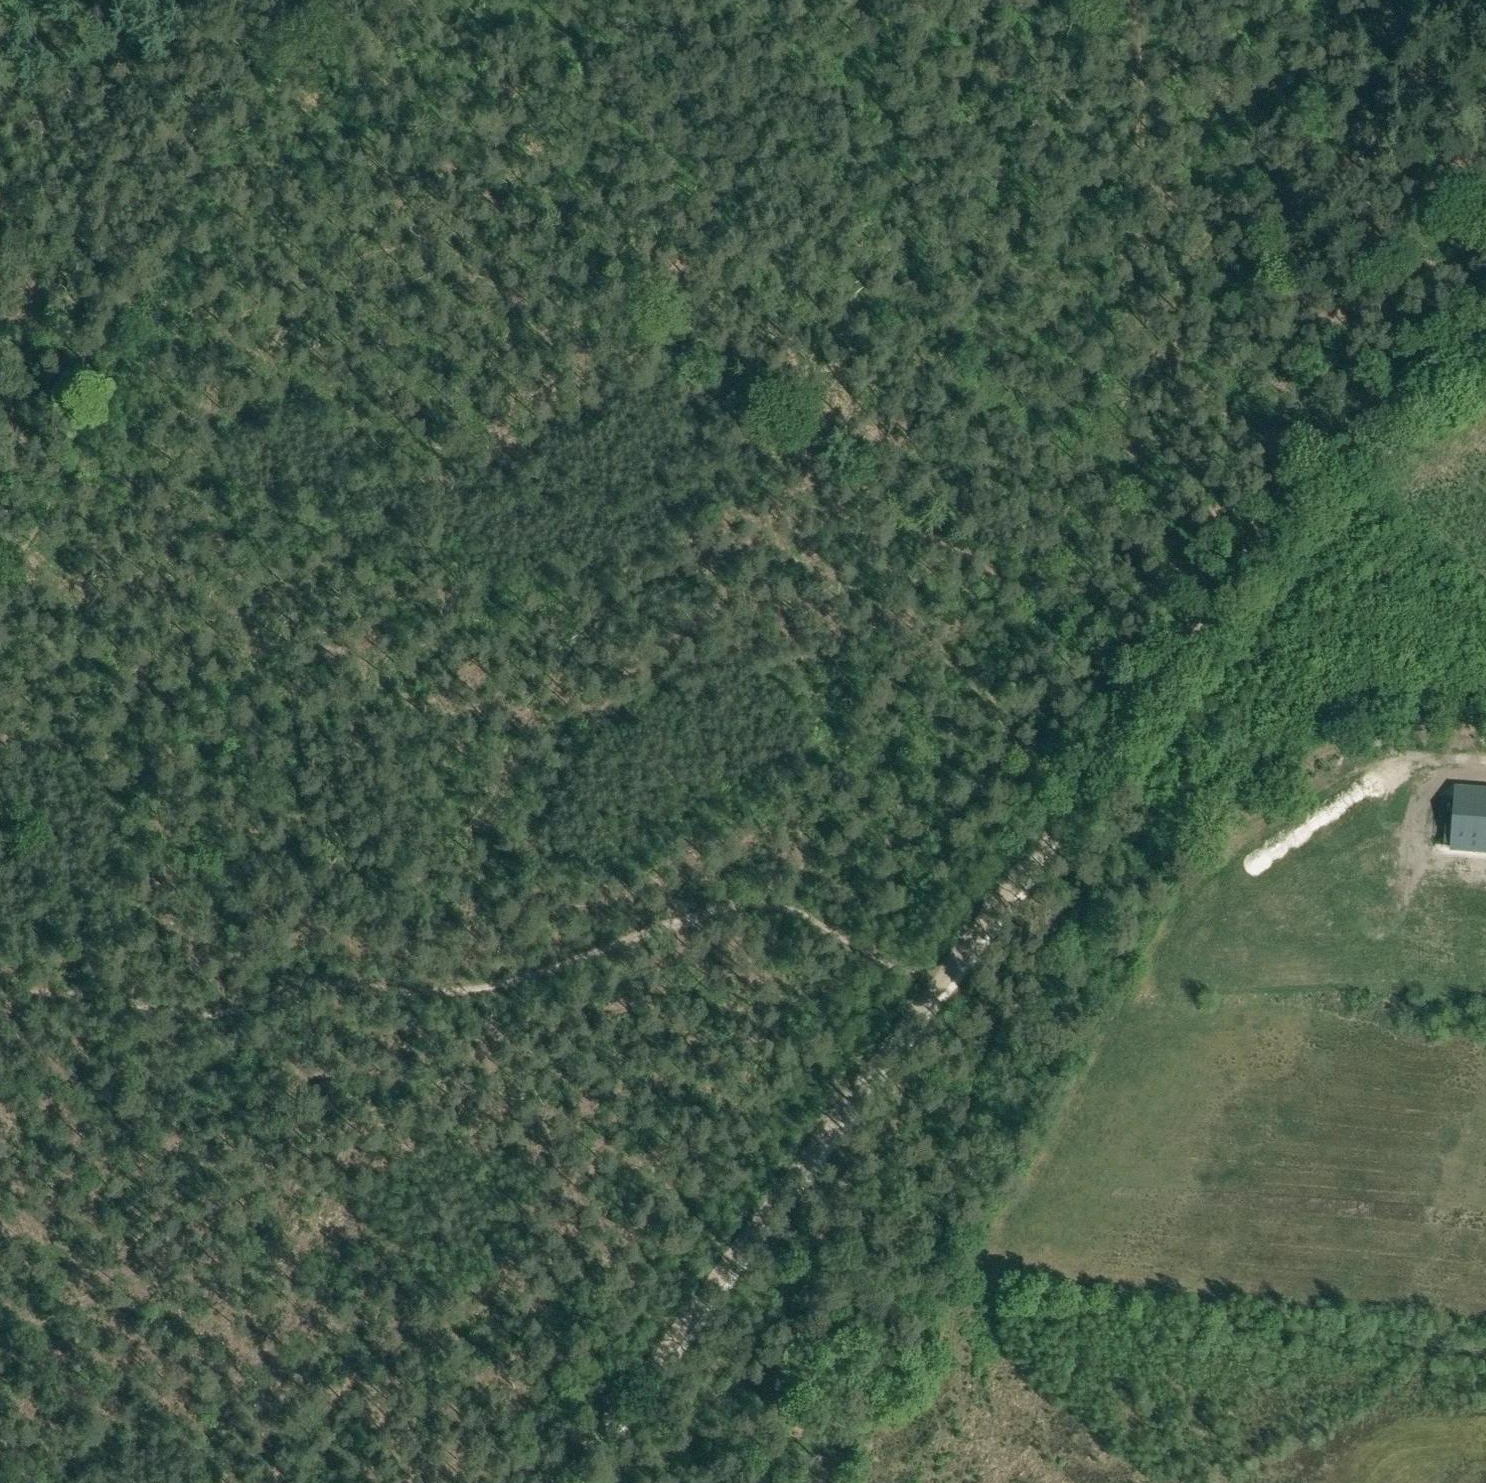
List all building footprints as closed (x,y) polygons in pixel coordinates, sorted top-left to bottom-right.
[(1457,790),(1453,847),(1485,849),(1485,792),(1457,790)]
